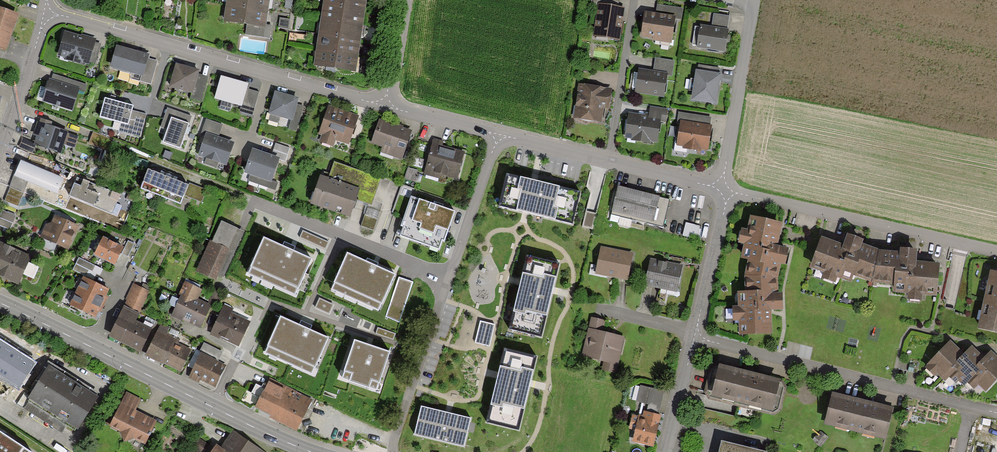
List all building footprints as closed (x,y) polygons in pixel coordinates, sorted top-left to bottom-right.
[(227,6),(267,11),(269,0),(227,0),(227,6)] [(323,4),(363,9),(364,0),(324,0),(323,4)] [(323,4),(321,19),(361,25),(363,9),(323,4)] [(603,5),(598,4),(593,36),(616,40),(621,7),(603,5)] [(654,13),(643,12),(640,35),(651,36),(651,40),(669,42),(671,17),(679,18),(680,7),(655,5),(654,13)] [(267,11),(227,6),(225,21),(246,23),(265,26),(267,11)] [(17,16),(0,10),(0,51),(3,52),(17,16)] [(723,50),(727,16),(713,14),(711,26),(700,25),(697,46),(723,50)] [(287,20),(279,19),(278,28),(286,29),(287,20)] [(321,19),(319,35),(359,40),(361,25),(321,19)] [(265,26),(246,23),(244,36),(268,39),(270,27),(265,26)] [(93,40),(64,31),(57,56),(87,64),(93,42),(93,40)] [(319,35),(317,50),(357,55),(359,40),(319,35)] [(99,44),(93,42),(87,64),(93,66),(99,44)] [(146,55),(116,46),(110,67),(141,76),(146,58),(146,55)] [(355,71),(357,55),(317,50),(315,65),(355,71)] [(155,61),(146,58),(141,76),(139,81),(149,83),(155,61)] [(653,70),(637,68),(634,92),(661,96),(664,75),(669,76),(671,60),(654,58),(653,70)] [(695,64),(694,71),(717,75),(718,67),(695,64)] [(197,72),(175,65),(168,88),(190,94),(196,75),(197,72)] [(369,68),(360,67),(359,74),(368,75),(369,68)] [(717,75),(694,71),(689,101),(715,105),(720,75),(717,75)] [(206,78),(196,75),(190,94),(188,101),(198,104),(206,78)] [(49,83),(77,92),(82,94),(85,87),(52,76),(49,83)] [(246,85),(220,78),(214,99),(240,106),(244,90),(246,85)] [(72,110),(77,92),(49,83),(44,101),(72,110)] [(609,89),(577,85),(573,118),(598,121),(600,108),(606,108),(609,89)] [(257,94),(244,90),(240,106),(238,111),(251,115),(257,94)] [(296,99),(274,93),(268,114),(290,120),(295,104),(296,99)] [(131,107),(104,99),(99,117),(120,123),(118,131),(139,137),(145,115),(130,111),(131,107)] [(302,106),(295,104),(290,120),(288,128),(295,130),(302,106)] [(359,116),(328,105),(318,133),(322,135),(320,141),(333,145),(335,138),(349,143),(359,116)] [(648,115),(627,113),(624,138),(653,141),(656,118),(664,119),(665,108),(649,106),(648,115)] [(189,116),(167,109),(161,128),(166,130),(162,145),(178,150),(189,116)] [(676,123),(680,123),(708,127),(709,117),(677,113),(676,123)] [(402,160),(412,130),(378,119),(370,143),(383,147),(381,153),(402,160)] [(220,125),(205,120),(201,133),(204,133),(217,137),(220,125)] [(34,144),(58,152),(61,142),(73,146),(77,136),(37,122),(33,134),(37,136),(34,144)] [(708,127),(680,123),(677,147),(705,150),(708,127)] [(111,139),(92,133),(88,144),(107,150),(111,139)] [(231,142),(217,137),(204,133),(197,157),(224,165),(231,142)] [(34,144),(21,139),(18,148),(30,153),(34,144)] [(443,141),(434,139),(425,173),(438,177),(439,174),(458,178),(464,151),(442,146),(443,141)] [(288,148),(275,143),(271,155),(278,158),(284,160),(288,148)] [(278,158),(271,155),(252,149),(244,173),(250,175),(270,181),(278,158)] [(21,161),(10,187),(23,192),(28,181),(58,193),(64,179),(21,161)] [(376,178),(332,163),(326,180),(319,177),(310,203),(348,215),(354,199),(368,204),(376,178)] [(417,170),(408,167),(404,179),(414,182),(417,170)] [(148,170),(142,188),(162,196),(168,178),(148,170)] [(534,180),(508,174),(500,205),(527,211),(573,222),(580,191),(534,180)] [(277,183),(270,181),(250,175),(248,181),(274,190),(277,183)] [(183,195),(187,185),(168,178),(162,196),(180,203),(183,195)] [(116,216),(124,198),(77,179),(69,197),(116,216)] [(203,191),(187,185),(183,195),(200,201),(203,191)] [(23,192),(10,187),(5,200),(17,205),(23,192)] [(610,214),(661,227),(668,200),(616,188),(610,214)] [(454,211),(412,197),(399,236),(441,250),(454,211)] [(2,211),(0,216),(0,225),(10,229),(15,216),(2,211)] [(745,275),(777,279),(780,263),(786,264),(789,248),(777,245),(783,222),(750,215),(747,228),(742,227),(738,243),(744,244),(741,257),(747,258),(745,275)] [(67,249),(77,226),(55,217),(51,226),(47,224),(41,238),(67,249)] [(245,232),(223,222),(201,268),(223,278),(245,232)] [(699,226),(686,223),(683,236),(696,239),(699,226)] [(328,242),(304,231),(301,238),(325,248),(328,242)] [(877,282),(880,250),(862,244),(864,239),(849,234),(845,245),(822,237),(812,267),(825,272),(823,278),(835,282),(837,276),(851,280),(853,274),(877,282)] [(123,247),(104,238),(95,256),(114,265),(123,247)] [(310,259),(265,239),(248,275),(294,295),(310,259)] [(0,241),(0,276),(18,284),(23,273),(28,262),(31,255),(0,241)] [(133,245),(127,242),(120,254),(126,258),(133,245)] [(626,281),(633,252),(601,245),(594,274),(626,281)] [(936,295),(939,263),(916,262),(917,248),(901,247),(900,252),(880,250),(877,282),(895,284),(895,291),(911,292),(910,300),(921,301),(922,294),(936,295)] [(395,275),(348,254),(331,290),(378,311),(395,275)] [(101,268),(78,257),(73,269),(96,279),(101,268)] [(683,265),(650,258),(644,285),(677,292),(683,265)] [(556,265),(528,259),(522,283),(512,328),(540,335),(550,290),(556,265)] [(39,267),(28,262),(23,273),(34,278),(39,267)] [(739,334),(771,333),(771,310),(773,310),(783,309),(783,292),(778,292),(777,279),(745,275),(745,290),(738,291),(738,305),(733,305),(733,320),(739,320),(739,334)] [(990,275),(977,331),(996,335),(996,277),(990,275)] [(413,283),(399,278),(386,316),(399,321),(413,283)] [(77,293),(99,304),(106,290),(83,279),(77,293)] [(211,305),(197,299),(201,289),(185,282),(178,298),(173,295),(169,303),(176,306),(172,316),(201,328),(211,305)] [(147,292),(133,286),(124,306),(138,312),(147,292)] [(93,316),(99,304),(77,293),(71,306),(93,316)] [(332,304),(319,299),(315,310),(328,315),(332,304)] [(232,310),(224,306),(210,334),(237,348),(250,322),(230,313),(232,310)] [(140,352),(150,331),(134,323),(137,315),(123,309),(110,338),(140,352)] [(327,337),(281,316),(265,353),(310,373),(327,337)] [(606,320),(591,317),(581,356),(604,361),(601,371),(616,374),(625,336),(603,331),(606,320)] [(493,325),(480,322),(476,343),(489,346),(493,325)] [(162,363),(165,363),(180,370),(189,352),(176,346),(178,342),(164,335),(167,329),(160,326),(146,356),(162,363)] [(393,339),(395,333),(377,328),(376,333),(393,339)] [(0,339),(0,374),(20,387),(36,362),(29,358),(15,349),(3,341),(0,339)] [(390,352),(355,340),(343,377),(377,389),(390,352)] [(963,356),(948,342),(924,368),(933,377),(935,374),(941,380),(944,376),(963,356)] [(205,345),(200,354),(215,362),(220,352),(205,345)] [(971,347),(963,356),(944,376),(952,384),(955,380),(961,386),(964,382),(984,360),(971,347)] [(534,358),(506,351),(500,376),(489,421),(517,428),(528,383),(534,358)] [(215,362),(200,354),(188,379),(197,383),(199,379),(214,386),(224,366),(215,362)] [(984,360),(964,382),(971,389),(975,385),(983,392),(996,377),(996,360),(990,354),(984,360)] [(100,393),(51,362),(29,398),(31,399),(29,401),(75,430),(77,427),(78,428),(100,393)] [(718,370),(709,368),(704,391),(708,398),(773,415),(781,411),(786,387),(780,378),(719,363),(718,370)] [(311,399),(270,378),(266,385),(263,384),(262,385),(261,386),(256,384),(251,394),(260,398),(255,407),(271,415),(270,417),(273,419),(296,430),(311,399)] [(664,391),(640,385),(640,386),(635,385),(632,399),(636,400),(636,401),(648,404),(647,411),(659,414),(664,391)] [(124,439),(133,435),(144,441),(155,419),(134,409),(139,399),(126,392),(115,414),(110,412),(105,423),(122,431),(124,439)] [(889,408),(830,394),(822,426),(881,440),(889,408)] [(448,414),(423,407),(416,433),(462,445),(469,419),(448,414)] [(660,417),(661,414),(659,414),(647,411),(643,410),(642,414),(639,414),(638,416),(633,415),(629,429),(635,430),(632,441),(654,446),(660,417)] [(248,441),(232,431),(221,447),(216,443),(210,451),(241,451),(248,441)] [(0,434),(0,451),(28,451),(0,434)] [(193,435),(187,444),(199,451),(202,451),(207,444),(193,435)] [(241,451),(266,451),(248,441),(241,451)] [(719,451),(767,451),(721,441),(719,451)]
